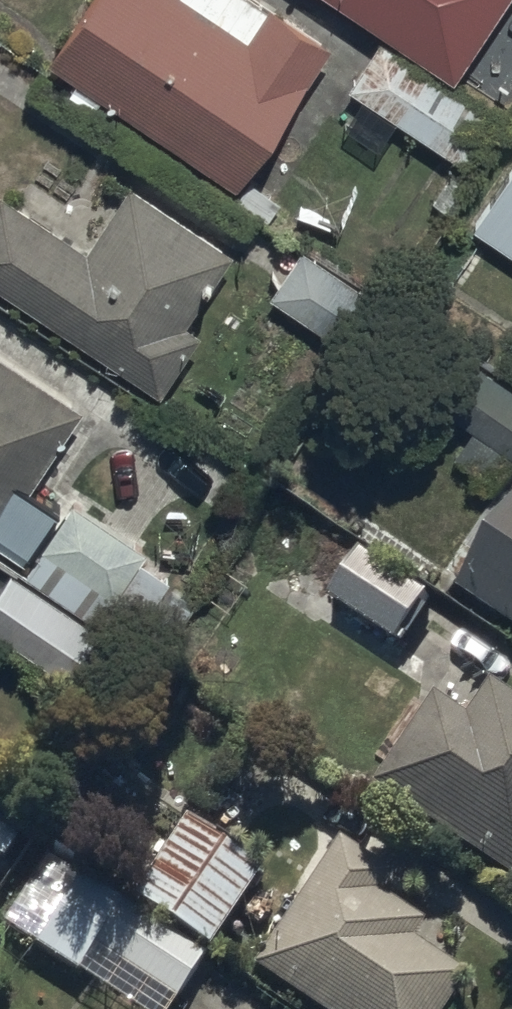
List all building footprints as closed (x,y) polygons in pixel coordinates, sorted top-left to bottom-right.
[(52,63),(239,182),(326,44),(256,0),(91,0),(52,63)] [(456,75),(504,0),(341,0),(456,75)] [(497,117),(380,39),(350,83),(466,162),(476,148),(493,160),(510,135),(492,123),(497,117)] [(471,227),(511,256),(511,169),(471,227)] [(164,392),(175,375),(191,385),(207,361),(189,349),(202,329),(186,318),(231,250),(127,181),(87,243),(0,186),(0,284),(164,392)] [(300,243),(268,293),(369,358),(401,308),(300,243)] [(137,654),(184,585),(146,559),(153,549),(74,496),(68,505),(32,481),(85,403),(0,346),(0,560),(11,568),(137,654)] [(486,370),(457,414),(473,425),(452,459),(497,489),(511,466),(511,387),(486,370)] [(466,586),(463,590),(511,623),(511,519),(483,562),(473,555),(456,580),(466,586)] [(11,568),(0,585),(0,633),(104,703),(137,654),(11,568)] [(373,791),(511,888),(511,703),(487,685),(463,719),(437,700),(373,791)] [(132,904),(208,960),(264,875),(185,823),(132,904)] [(251,970),(308,1008),(453,1008),(471,983),(416,946),(428,929),(382,897),(394,879),(340,841),(251,970)] [(208,960),(132,904),(125,915),(69,879),(26,944),(77,978),(94,952),(177,1006),(208,960)]
